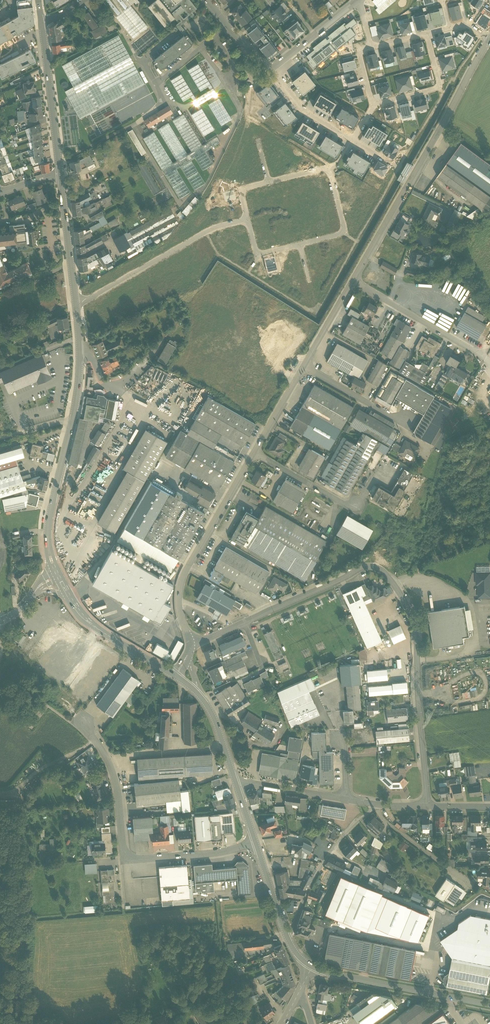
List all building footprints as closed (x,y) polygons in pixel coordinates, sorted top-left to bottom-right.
[(13,36),(13,35),(35,23),(32,0),(17,0),(19,15),(0,26),(0,43),(13,36)] [(102,0),(116,17),(130,6),(126,0),(102,0)] [(166,0),(156,0),(148,6),(164,26),(175,18),(177,21),(179,19),(181,21),(183,19),(180,15),(184,11),(188,15),(196,9),(189,0),(166,0)] [(396,0),(373,0),(372,1),(378,8),(375,10),(379,14),(396,0)] [(479,9),(484,0),(473,0),(471,4),(479,9)] [(239,5),(238,6),(231,12),(236,18),(243,12),(246,10),(243,7),(242,8),(239,5)] [(148,27),(130,6),(116,17),(133,39),(148,27)] [(280,6),(271,14),(275,19),(276,18),(279,21),(284,18),(287,15),(280,6)] [(459,6),(449,8),(453,21),(462,18),(460,12),(459,6)] [(484,8),(481,13),(483,14),(477,23),(485,28),(487,25),(489,21),(489,13),(484,8)] [(243,12),(236,18),(242,25),(252,17),(246,10),(243,12)] [(439,11),(430,13),(432,20),(434,26),(443,23),(441,16),(439,11)] [(96,23),(88,12),(83,16),(93,30),(91,31),(95,37),(106,31),(103,24),(102,25),(98,22),(96,23)] [(424,15),(415,17),(416,22),(418,30),(428,27),(425,18),(428,17),(427,15),(425,16),(424,15)] [(308,61),(313,68),(317,65),(335,50),(334,48),(336,47),(337,49),(356,34),(350,28),(357,23),(353,18),(346,24),(344,23),(327,36),(329,38),(327,40),(325,38),(312,48),(314,50),(306,56),(309,60),(308,61)] [(61,20),(50,27),(49,29),(51,41),(61,40),(60,33),(59,28),(64,25),(61,20)] [(286,35),(291,41),(305,31),(299,23),(298,24),(296,21),(284,31),(286,34),(285,34),(285,35),(286,35)] [(412,31),(410,22),(400,25),(402,34),(412,31)] [(378,35),(379,39),(393,36),(390,24),(381,26),(382,29),(377,31),(378,35)] [(247,33),(255,42),(264,34),(257,26),(247,33)] [(372,36),(378,35),(377,31),(375,26),(370,27),(372,36)] [(472,43),(476,37),(465,30),(463,34),(460,32),(457,37),(459,45),(463,44),(467,47),(469,48),(472,43)] [(118,35),(62,65),(76,93),(133,62),(118,35)] [(184,35),(155,59),(155,60),(153,62),(160,70),(162,68),(163,69),(192,45),(191,44),(193,43),(186,35),(184,36),(184,35)] [(447,45),(445,38),(444,36),(435,38),(437,47),(446,45),(447,45)] [(452,36),(445,38),(447,45),(446,45),(447,46),(454,45),(452,36)] [(260,48),(266,57),(276,49),(269,41),(260,48)] [(71,42),(52,45),(53,53),(61,52),(60,48),(61,48),(72,46),(71,42)] [(425,54),(422,42),(412,45),(414,50),(416,57),(425,54)] [(475,45),(472,43),(469,48),(467,47),(465,49),(470,52),(475,45)] [(404,46),(397,48),(400,58),(406,56),(407,56),(406,53),(404,46)] [(2,78),(35,61),(29,50),(0,65),(0,75),(2,78)] [(391,50),(382,52),(383,56),(382,56),(383,59),(384,59),(385,63),(393,61),(394,61),(393,57),(391,50)] [(379,66),(375,54),(366,56),(369,68),(379,66)] [(446,58),(440,60),(443,71),(455,68),(452,57),(446,58)] [(354,60),(352,60),(343,62),(342,63),(344,72),(356,68),(354,60)] [(76,93),(68,97),(80,119),(145,83),(133,62),(76,93)] [(214,129),(199,104),(213,96),(216,100),(208,104),(221,125),(231,119),(198,64),(188,70),(200,91),(208,86),(210,90),(196,99),(181,74),(170,80),(183,101),(190,97),(193,100),(192,101),(196,106),(199,110),(191,114),(204,135),(214,129)] [(304,71),(292,81),(296,87),(298,85),(299,87),(298,89),(303,94),(315,84),(307,75),(304,71)] [(432,79),(430,71),(423,73),(418,74),(421,82),(432,79)] [(356,75),(345,78),(348,87),(359,84),(356,75)] [(409,77),(395,80),(399,92),(413,89),(412,86),(409,77)] [(24,88),(20,90),(21,92),(17,93),(20,99),(26,96),(25,93),(36,91),(35,90),(36,89),(36,87),(35,87),(34,81),(23,83),(21,84),(21,87),(24,86),(24,88)] [(279,96),(269,82),(257,91),(261,95),(259,97),(263,102),(265,101),(268,105),(279,96)] [(385,87),(378,88),(379,93),(380,97),(391,94),(388,82),(384,83),(385,87)] [(379,93),(378,88),(377,85),(371,86),(373,95),(379,93)] [(348,97),(351,96),(351,93),(355,92),(354,89),(347,91),(348,97)] [(351,93),(351,96),(353,101),(357,100),(357,101),(361,100),(360,99),(364,98),(362,90),(355,92),(351,93)] [(336,104),(319,93),(312,105),(329,116),(336,104)] [(37,97),(32,97),(32,98),(32,101),(29,102),(30,107),(42,106),(40,96),(37,97)] [(418,101),(415,102),(415,104),(417,111),(428,108),(425,99),(422,100),(422,99),(418,100),(418,101)] [(274,111),(285,126),(296,117),(285,102),(284,103),(279,107),(274,111)] [(409,103),(400,105),(402,112),(403,118),(407,117),(408,119),(413,118),(412,115),(411,111),(409,103)] [(168,106),(152,116),(156,123),(172,113),(168,106)] [(384,109),(386,120),(397,117),(396,113),(395,106),(384,109)] [(335,119),(342,123),(343,122),(344,123),(344,124),(351,129),(359,117),(354,114),(354,115),(351,114),(352,112),(349,111),(348,112),(345,110),(346,109),(342,107),(339,112),(335,119)] [(42,112),(34,113),(29,113),(30,121),(33,120),(36,119),(38,118),(39,117),(42,117),(42,112)] [(202,145),(183,114),(172,120),(191,152),(202,145)] [(152,116),(144,121),(148,128),(156,123),(152,116)] [(331,118),(330,120),(348,130),(349,128),(331,118)] [(319,132),(302,122),(295,134),(301,137),(300,138),(305,141),(306,140),(312,144),(319,132)] [(187,154),(169,123),(158,129),(177,161),(187,154)] [(40,124),(31,128),(31,130),(32,134),(40,131),(39,128),(41,127),(40,124)] [(387,134),(372,125),(371,128),(368,127),(363,136),(379,145),(383,138),(384,138),(387,134)] [(146,152),(132,129),(128,132),(141,155),(146,152)] [(40,131),(32,134),(31,134),(32,137),(31,137),(33,141),(41,138),(40,135),(42,134),(41,131),(40,131)] [(173,163),(154,131),(143,139),(162,170),(173,163)] [(336,156),(342,146),(334,141),(332,140),(333,140),(325,135),(319,146),(322,147),(320,149),(328,153),(329,152),(332,153),(331,155),(333,156),(334,154),(336,156)] [(41,138),(33,141),(32,141),(33,144),(32,144),(33,148),(42,145),(41,142),(43,141),(42,138),(41,138)] [(461,143),(437,176),(480,207),(485,211),(489,207),(489,164),(461,143)] [(42,145),(33,148),(34,151),(33,151),(34,155),(43,152),(42,149),(44,148),(43,145),(42,145)] [(177,161),(173,163),(162,170),(165,175),(176,169),(180,166),(191,160),(195,157),(206,151),(202,145),(191,152),(187,154),(177,161)] [(386,149),(383,153),(392,159),(398,150),(392,146),(389,147),(387,146),(386,149)] [(206,151),(195,157),(202,170),(213,164),(206,151)] [(43,152),(34,155),(35,158),(34,158),(35,162),(44,160),(43,156),(45,155),(43,152)] [(361,156),(353,152),(350,157),(348,156),(346,159),(348,160),(345,164),(354,169),(352,171),(356,174),(358,171),(363,174),(370,162),(363,158),(362,158),(360,157),(361,156)] [(91,164),(87,156),(83,159),(85,162),(87,167),(88,166),(91,164)] [(79,161),(70,163),(71,171),(81,170),(80,164),(85,162),(83,159),(79,160),(79,161)] [(205,183),(191,160),(180,166),(194,190),(205,183)] [(378,161),(373,170),(377,172),(376,173),(382,176),(387,168),(383,166),(384,165),(378,161)] [(405,162),(397,180),(404,182),(412,164),(405,162)] [(0,165),(0,169),(1,169),(2,174),(6,172),(10,171),(8,166),(7,166),(6,164),(6,163),(0,165)] [(48,163),(40,164),(33,166),(35,171),(41,169),(42,172),(49,171),(48,163)] [(190,192),(176,169),(165,175),(179,199),(190,192)] [(10,171),(6,172),(10,181),(10,182),(16,179),(12,170),(10,171)] [(2,174),(1,174),(5,183),(10,181),(6,172),(2,174)] [(224,192),(230,191),(229,185),(222,182),(220,185),(223,186),(224,192)] [(283,198),(294,195),(291,183),(280,186),(283,198)] [(41,189),(30,193),(32,198),(35,197),(38,204),(49,200),(48,195),(44,196),(41,189)] [(225,202),(236,200),(233,190),(230,191),(224,192),(222,192),(225,202)] [(88,193),(79,198),(79,201),(80,201),(80,204),(91,199),(90,196),(88,193)] [(22,196),(17,197),(17,198),(9,201),(12,208),(17,206),(17,207),(25,204),(22,196)] [(195,196),(182,212),(186,215),(199,200),(195,196)] [(91,199),(80,204),(80,201),(79,201),(71,202),(71,208),(72,208),(80,207),(84,207),(93,204),(91,199)] [(84,207),(80,207),(72,208),(72,215),(86,213),(97,209),(95,203),(93,204),(84,207),(84,208),(84,207)] [(441,210),(429,205),(422,220),(431,224),(433,220),(432,219),(434,213),(438,215),(439,213),(440,212),(441,210)] [(480,207),(467,216),(473,219),(485,211),(480,207)] [(171,210),(127,233),(131,241),(135,248),(138,253),(166,238),(178,223),(171,210)] [(455,210),(447,226),(453,229),(461,213),(455,210)] [(95,221),(97,220),(104,216),(102,212),(93,217),(95,221)] [(411,218),(403,213),(399,220),(400,220),(407,224),(411,218)] [(90,229),(91,232),(101,227),(105,224),(108,223),(104,216),(97,220),(98,222),(89,228),(90,229)] [(400,220),(398,223),(398,224),(397,226),(396,226),(396,227),(394,230),(393,230),(391,234),(399,239),(401,234),(403,236),(405,232),(406,232),(405,232),(407,229),(408,228),(407,228),(409,225),(407,224),(400,220)] [(9,226),(10,233),(0,234),(0,244),(11,243),(12,247),(17,247),(17,249),(32,247),(32,245),(34,244),(34,245),(38,244),(38,239),(39,238),(39,237),(37,237),(36,229),(30,230),(25,231),(25,224),(9,226)] [(83,230),(74,231),(75,237),(84,236),(91,232),(90,229),(86,231),(85,229),(83,230)] [(216,234),(218,243),(228,240),(227,235),(226,231),(216,234)] [(84,236),(75,237),(76,243),(84,242),(84,239),(92,235),(91,232),(84,236)] [(124,236),(127,243),(131,241),(127,233),(120,236),(121,238),(124,236)] [(120,236),(114,239),(118,247),(124,244),(121,238),(120,236)] [(86,245),(76,246),(77,253),(85,252),(85,251),(89,250),(89,249),(95,246),(103,242),(100,237),(86,245)] [(129,246),(126,248),(128,252),(134,249),(135,248),(131,241),(127,243),(129,246)] [(129,246),(127,243),(124,244),(118,247),(120,251),(126,248),(129,246)] [(96,253),(99,257),(101,256),(108,253),(105,248),(96,253)] [(134,249),(128,252),(132,259),(137,256),(134,249)] [(421,254),(414,252),(411,261),(428,266),(430,258),(421,255),(421,254)] [(86,257),(77,258),(78,264),(88,263),(96,259),(99,257),(96,253),(86,258),(86,257)] [(108,253),(101,256),(103,261),(110,257),(108,253)] [(105,264),(103,261),(101,256),(99,257),(96,259),(98,263),(100,266),(105,264)] [(268,271),(268,272),(277,270),(275,263),(274,258),(265,260),(266,265),(268,271)] [(88,263),(78,264),(79,271),(88,270),(87,268),(89,268),(98,263),(96,259),(88,263)] [(110,261),(105,264),(109,271),(114,269),(110,261)] [(8,273),(5,267),(0,269),(0,288),(10,283),(9,281),(14,279),(15,281),(23,277),(22,276),(27,273),(28,275),(32,273),(27,262),(20,266),(21,267),(8,273)] [(396,269),(383,262),(380,267),(394,274),(396,269)] [(457,279),(452,291),(459,294),(458,295),(465,298),(469,288),(466,287),(467,284),(457,279)] [(377,307),(369,303),(366,307),(364,305),(360,313),(365,315),(366,312),(372,316),(377,307)] [(413,307),(411,309),(422,315),(426,310),(415,304),(413,307)] [(486,316),(468,306),(465,312),(482,322),(486,316)] [(449,331),(457,315),(444,308),(436,324),(449,331)] [(360,314),(350,309),(347,315),(351,317),(342,334),(359,344),(369,326),(357,319),(360,314)] [(465,312),(456,327),(478,340),(487,325),(482,322),(465,312)] [(67,317),(58,318),(57,317),(53,319),(55,324),(56,323),(57,328),(59,328),(59,329),(62,328),(63,333),(69,332),(69,328),(67,317)] [(411,327),(399,320),(396,326),(391,335),(402,342),(403,342),(411,327)] [(402,342),(391,335),(381,353),(392,359),(399,346),(402,342)] [(429,337),(428,340),(422,336),(416,347),(420,350),(421,348),(429,353),(428,354),(429,355),(430,353),(434,355),(440,343),(429,337)] [(121,339),(104,346),(102,341),(93,344),(98,357),(103,355),(106,354),(106,353),(107,354),(124,346),(124,344),(121,339)] [(168,342),(158,360),(165,365),(175,347),(168,343),(168,342)] [(367,361),(337,344),(327,361),(354,377),(357,378),(367,361)] [(399,346),(392,359),(390,363),(400,369),(405,361),(406,360),(403,358),(407,350),(399,346)] [(0,372),(0,373),(8,392),(36,381),(37,383),(51,377),(41,355),(0,372)] [(460,360),(451,355),(447,363),(451,365),(445,373),(450,376),(449,376),(451,377),(451,376),(457,379),(457,380),(458,380),(461,382),(464,377),(466,378),(468,373),(457,366),(460,360)] [(435,356),(431,364),(434,366),(439,358),(435,356)] [(108,357),(100,361),(102,367),(110,363),(108,357)] [(110,363),(102,367),(104,373),(113,369),(112,367),(119,363),(118,360),(114,362),(110,363)] [(378,360),(367,380),(378,386),(382,379),(380,377),(387,365),(378,360)] [(400,369),(399,372),(419,383),(422,379),(410,372),(413,366),(405,361),(400,369)] [(418,368),(413,366),(410,372),(422,379),(429,366),(422,362),(418,368)] [(398,376),(390,371),(376,396),(391,404),(396,396),(405,380),(398,376)] [(445,373),(444,372),(439,381),(445,384),(449,376),(450,376),(445,373)] [(365,383),(357,378),(354,377),(352,380),(353,381),(351,386),(361,391),(365,383)] [(435,396),(405,379),(405,380),(396,396),(425,412),(433,398),(435,396)] [(353,407),(314,385),(302,406),(305,408),(341,429),(353,407)] [(97,398),(87,397),(85,409),(90,410),(91,404),(101,406),(100,411),(100,412),(104,412),(107,399),(103,395),(97,394),(97,398)] [(391,404),(376,396),(374,399),(375,400),(377,401),(377,402),(378,402),(381,403),(381,404),(382,404),(384,405),(384,406),(386,407),(387,407),(388,408),(389,407),(391,404)] [(256,424),(208,397),(195,419),(221,434),(243,446),(256,424)] [(425,412),(413,433),(431,443),(451,408),(433,398),(425,412)] [(119,401),(107,399),(104,412),(100,412),(99,416),(115,419),(119,401)] [(90,410),(85,409),(83,418),(80,418),(79,423),(87,425),(86,430),(90,431),(92,420),(98,421),(99,416),(100,412),(100,411),(101,406),(91,404),(90,410)] [(341,429),(305,408),(304,410),(300,408),(300,409),(311,415),(309,419),(311,420),(337,435),(341,429)] [(311,415),(300,409),(290,427),(303,435),(311,420),(309,419),(311,415)] [(368,416),(359,411),(351,423),(358,427),(357,429),(360,431),(368,416)] [(360,431),(363,433),(377,441),(380,442),(384,445),(393,429),(392,429),(395,425),(371,411),(369,415),(368,415),(368,416),(360,431)] [(221,434),(195,419),(187,434),(195,439),(198,434),(215,444),(221,434)] [(107,422),(105,423),(100,430),(105,433),(110,426),(110,423),(107,422)] [(79,423),(69,463),(77,466),(86,430),(87,425),(79,423)] [(100,430),(98,429),(91,441),(98,445),(105,433),(100,430)] [(123,468),(127,471),(150,432),(146,429),(123,468)] [(81,467),(90,431),(86,430),(77,466),(81,467)] [(187,434),(180,430),(165,457),(219,488),(234,461),(231,460),(226,456),(195,439),(187,434)] [(167,441),(150,432),(127,471),(132,473),(102,525),(115,532),(167,441)] [(107,434),(105,433),(98,445),(100,447),(107,434)] [(377,441),(363,433),(360,437),(364,440),(362,444),(358,441),(355,444),(370,453),(377,441)] [(215,444),(198,434),(195,439),(226,456),(228,452),(215,444)] [(284,442),(276,437),(268,450),(280,456),(282,452),(279,450),(284,442)] [(370,453),(346,439),(323,481),(346,495),(370,453)] [(377,441),(370,453),(373,455),(380,442),(377,441)] [(419,448),(406,441),(399,452),(405,456),(407,452),(415,457),(419,448)] [(44,446),(35,443),(32,446),(31,449),(42,452),(43,450),(44,446)] [(401,446),(395,443),(392,448),(398,452),(401,446)] [(0,453),(0,463),(15,458),(24,456),(21,445),(11,447),(12,450),(0,453)] [(96,447),(87,462),(91,465),(101,450),(96,447)] [(50,452),(43,450),(42,452),(41,457),(38,456),(35,455),(35,457),(48,460),(50,452)] [(324,457),(312,450),(300,470),(313,477),(324,457)] [(0,463),(0,471),(17,466),(15,458),(0,463)] [(0,471),(0,488),(22,481),(21,477),(17,466),(0,471)] [(413,474),(404,469),(390,493),(378,487),(372,498),(392,509),(413,474)] [(98,523),(102,525),(132,473),(127,471),(98,523)] [(265,476),(257,471),(251,481),(260,485),(265,476)] [(31,479),(26,480),(27,483),(39,480),(37,487),(46,489),(48,479),(40,477),(40,476),(31,479)] [(0,488),(0,497),(13,493),(21,491),(26,489),(24,484),(27,483),(26,480),(22,481),(0,488)] [(215,494),(202,487),(201,488),(188,481),(184,488),(189,490),(188,491),(199,498),(197,501),(208,507),(215,494)] [(284,481),(273,501),(292,512),(304,493),(284,481)] [(175,495),(151,482),(125,527),(178,558),(205,513),(180,498),(182,494),(177,491),(175,495)] [(39,496),(29,493),(29,494),(27,503),(27,504),(33,505),(34,505),(36,503),(37,503),(39,496)] [(14,497),(2,500),(5,511),(26,507),(27,504),(27,503),(29,494),(22,495),(14,497)] [(309,494),(309,496),(313,498),(309,507),(325,516),(331,505),(309,494)] [(258,519),(243,545),(270,560),(275,564),(291,573),(304,580),(326,541),(313,534),(314,534),(266,506),(258,519)] [(246,512),(231,538),(243,545),(258,519),(246,512)] [(373,530),(347,515),(336,534),(362,549),(373,530)] [(138,552),(132,561),(112,549),(92,583),(160,623),(170,605),(164,602),(173,585),(141,566),(146,557),(171,571),(178,558),(125,527),(117,540),(138,552)] [(31,535),(23,536),(24,544),(25,544),(32,544),(31,535)] [(269,572),(226,547),(213,568),(223,574),(255,592),(259,589),(269,572)] [(23,567),(14,576),(19,581),(28,573),(23,567)] [(213,568),(210,573),(211,574),(209,578),(218,582),(223,574),(213,568)] [(476,572),(476,582),(479,582),(479,584),(478,584),(478,597),(489,597),(489,572),(476,572)] [(287,584),(274,577),(268,588),(272,590),(275,586),(283,591),(287,584)] [(209,586),(205,583),(196,598),(205,603),(214,588),(209,586)] [(382,641),(364,601),(372,597),(368,587),(366,588),(364,583),(342,594),(367,648),(382,641)] [(377,590),(376,587),(373,588),(372,585),(368,587),(372,597),(374,601),(385,596),(385,594),(383,590),(381,591),(380,591),(379,589),(377,590)] [(223,593),(214,588),(205,603),(226,615),(232,604),(234,600),(229,597),(223,593)] [(241,604),(234,600),(232,604),(239,608),(241,604)] [(465,606),(458,607),(463,637),(470,636),(469,629),(465,609),(465,606)] [(458,607),(428,611),(434,647),(464,643),(463,637),(458,607)] [(471,609),(465,609),(469,629),(472,629),(474,628),(471,609)] [(400,625),(387,630),(393,643),(405,638),(400,625)] [(271,630),(263,634),(275,660),(283,656),(271,630)] [(17,643),(20,645),(26,637),(21,633),(19,636),(18,635),(14,639),(18,642),(17,643)] [(241,635),(219,645),(221,650),(223,655),(229,652),(245,645),(245,644),(242,638),(241,635)] [(178,640),(167,659),(172,662),(183,643),(178,640)] [(213,648),(204,651),(206,659),(215,656),(213,648)] [(364,649),(358,651),(359,660),(367,659),(367,655),(364,649)] [(167,653),(162,650),(159,655),(164,658),(167,653)] [(224,661),(220,662),(221,665),(241,656),(242,659),(247,657),(245,651),(231,658),(224,661)] [(222,655),(221,656),(224,661),(231,658),(229,652),(223,655),(222,655)] [(221,665),(226,676),(227,678),(234,675),(234,676),(247,670),(242,659),(241,656),(221,665)] [(341,685),(346,685),(358,684),(361,683),(359,664),(339,665),(341,685)] [(221,665),(209,671),(214,682),(226,676),(221,665)] [(123,669),(96,705),(113,717),(125,700),(131,692),(139,680),(123,669)] [(388,679),(387,669),(366,670),(367,673),(364,674),(365,680),(367,680),(367,681),(388,679)] [(247,670),(234,676),(235,679),(248,673),(247,670)] [(259,676),(244,683),(248,691),(263,685),(259,676)] [(277,692),(285,712),(307,703),(303,693),(309,690),(315,688),(310,677),(277,692)] [(245,696),(237,683),(231,686),(230,685),(226,687),(236,702),(245,696)] [(358,684),(346,685),(348,710),(352,710),(361,709),(358,684)] [(477,686),(465,688),(465,692),(461,692),(462,698),(472,696),(472,694),(478,693),(477,686)] [(226,687),(215,694),(225,709),(236,702),(226,687)] [(307,703),(313,700),(309,690),(303,693),(307,703)] [(131,692),(125,700),(131,705),(137,696),(131,692)] [(245,696),(236,702),(225,709),(229,716),(250,703),(246,696),(245,696)] [(319,714),(313,700),(307,703),(285,712),(291,726),(319,714)] [(370,701),(366,702),(367,707),(367,714),(373,714),(373,713),(378,713),(378,709),(378,708),(378,701),(370,701)] [(169,702),(162,702),(161,714),(160,736),(159,736),(159,748),(167,749),(168,736),(169,736),(169,711),(169,702)] [(170,702),(169,702),(169,711),(179,711),(179,702),(178,702),(170,702)] [(196,702),(183,702),(184,743),(197,743),(196,702)] [(406,708),(386,710),(387,722),(408,720),(406,708)] [(348,710),(342,710),(344,723),(354,722),(352,710),(348,710)] [(262,721),(248,711),(246,715),(241,722),(255,731),(259,725),(262,721)] [(279,719),(266,714),(264,720),(276,724),(279,719)] [(274,734),(259,725),(255,731),(252,734),(268,744),(274,734)] [(408,728),(375,731),(376,743),(409,740),(408,728)] [(333,752),(326,752),(325,732),(311,733),(312,750),(319,750),(319,784),(333,784),(333,752)] [(301,739),(290,737),(288,746),(290,746),(288,755),(288,758),(297,760),(301,739)] [(459,751),(449,753),(450,761),(454,761),(460,760),(459,751)] [(84,752),(76,757),(78,761),(86,757),(84,752)] [(212,754),(137,758),(138,778),(178,776),(213,774),(212,754)] [(280,757),(263,754),(261,764),(259,774),(269,775),(270,771),(277,772),(277,775),(284,776),(284,778),(294,780),(295,774),(296,765),(297,760),(288,758),(280,757)] [(90,761),(87,756),(86,757),(78,761),(77,762),(80,767),(73,771),(73,772),(74,772),(77,777),(82,774),(83,773),(85,776),(88,774),(89,775),(92,773),(91,772),(95,770),(93,766),(92,766),(89,762),(90,761)] [(315,767),(302,765),(300,777),(308,778),(307,782),(315,783),(317,774),(313,774),(315,767)] [(474,765),(464,767),(466,778),(469,778),(470,781),(476,780),(474,765)] [(399,773),(396,775),(395,775),(392,773),(392,771),(386,771),(386,768),(379,768),(379,779),(390,788),(402,788),(408,782),(403,777),(405,775),(405,767),(399,768),(399,773)] [(96,784),(94,779),(90,780),(96,798),(104,796),(102,787),(104,787),(101,777),(99,778),(100,783),(96,784)] [(219,778),(211,781),(213,786),(221,783),(219,778)] [(460,778),(456,779),(457,785),(453,786),(455,797),(463,796),(460,778)] [(138,783),(134,783),(136,803),(181,799),(179,779),(178,779),(138,783)] [(476,780),(470,781),(470,785),(469,785),(470,795),(475,795),(475,794),(481,794),(480,784),(477,784),(476,780)] [(447,786),(438,787),(439,796),(448,795),(447,786)] [(227,787),(215,791),(218,799),(224,797),(223,795),(231,793),(229,789),(227,787)] [(188,790),(180,790),(182,811),(190,810),(188,790)] [(257,792),(249,794),(248,796),(250,803),(255,802),(259,800),(258,796),(257,792)] [(271,793),(262,792),(262,796),(263,796),(263,797),(263,801),(267,801),(267,803),(272,803),(271,793)] [(235,805),(231,793),(223,795),(224,797),(227,808),(235,805)] [(300,798),(286,796),(285,803),(292,804),(299,805),(300,798)] [(220,798),(212,801),(214,806),(222,804),(220,798)] [(14,809),(14,800),(0,800),(0,809),(14,809)] [(346,809),(322,805),(320,815),(344,819),(346,809)] [(109,808),(100,809),(100,811),(96,811),(97,816),(99,816),(99,822),(104,822),(109,822),(108,814),(109,814),(109,808)] [(232,813),(219,814),(221,834),(234,833),(232,813)] [(219,814),(209,815),(211,840),(222,839),(221,834),(219,814)] [(209,815),(194,816),(196,841),(211,840),(209,815)] [(444,815),(436,815),(436,825),(436,831),(441,831),(441,825),(444,825),(444,815)] [(463,815),(452,815),(452,824),(453,824),(453,831),(457,831),(457,829),(462,829),(462,824),(463,824),(463,815)] [(475,816),(475,815),(472,815),(472,824),(472,830),(476,830),(476,824),(481,824),(481,816),(475,816)] [(416,816),(408,816),(408,817),(402,817),(402,825),(406,825),(406,829),(411,829),(411,827),(416,827),(416,825),(417,825),(416,817),(416,816)] [(135,837),(148,836),(148,831),(152,831),(152,824),(151,819),(151,817),(134,818),(135,837)] [(384,826),(374,817),(366,826),(374,832),(377,834),(384,826)] [(267,823),(260,826),(262,830),(261,830),(261,831),(261,832),(262,833),(263,833),(270,831),(269,827),(276,825),(274,820),(267,823)] [(167,826),(162,827),(162,836),(153,836),(153,845),(169,843),(168,835),(167,826)] [(326,827),(320,835),(323,837),(324,835),(324,836),(328,830),(329,829),(326,827)] [(338,836),(328,830),(324,836),(334,842),(338,836)] [(190,831),(177,832),(178,842),(191,841),(190,831)] [(361,831),(354,838),(361,846),(366,842),(364,840),(367,837),(361,831)] [(102,833),(101,833),(102,841),(104,840),(104,843),(105,854),(112,853),(111,833),(110,833),(102,833)] [(373,840),(372,845),(377,847),(379,848),(382,843),(376,838),(375,837),(373,840)] [(473,840),(468,840),(467,840),(467,846),(471,846),(471,841),(477,841),(481,841),(481,837),(473,837),(473,840)] [(403,852),(408,845),(403,841),(398,848),(403,852)] [(477,841),(471,841),(471,846),(471,849),(475,849),(487,849),(487,841),(481,841),(477,841)] [(104,843),(92,844),(93,855),(105,854),(104,843)] [(302,846),(292,844),(290,854),(307,857),(312,847),(303,843),(302,846)] [(349,843),(342,851),(348,857),(356,850),(349,843)] [(49,844),(40,844),(40,859),(49,858),(49,844)] [(368,853),(362,848),(359,851),(365,856),(368,853)] [(489,856),(475,856),(475,861),(475,864),(481,864),(481,862),(484,862),(484,864),(488,864),(488,862),(489,862),(489,856)] [(345,865),(330,857),(327,863),(342,871),(342,872),(350,876),(352,872),(343,869),(345,865)] [(309,861),(301,859),(300,867),(307,868),(309,861)] [(387,863),(381,859),(378,864),(383,869),(387,863)] [(248,866),(242,861),(238,861),(233,867),(236,867),(237,879),(238,895),(251,894),(248,866)] [(96,863),(85,864),(85,874),(97,873),(96,863)] [(212,863),(193,865),(196,891),(201,890),(201,892),(214,891),(213,881),(237,879),(236,867),(233,867),(212,869),(212,863)] [(383,869),(378,864),(376,867),(385,873),(386,870),(383,869)] [(159,867),(162,901),(190,899),(188,880),(187,865),(159,867)] [(307,868),(300,867),(298,877),(304,878),(307,870),(307,868)] [(114,869),(100,870),(101,883),(107,882),(108,882),(113,882),(115,882),(114,869)] [(359,871),(353,869),(352,872),(350,876),(356,878),(359,871)] [(478,870),(478,877),(478,880),(483,880),(484,880),(484,878),(489,878),(489,871),(478,870)] [(303,880),(293,880),(289,880),(287,871),(284,872),(287,885),(288,884),(289,887),(300,887),(303,880)] [(284,872),(276,874),(278,886),(287,885),(284,872)] [(304,878),(303,880),(300,887),(306,889),(313,876),(308,874),(306,874),(304,878)] [(342,921),(358,883),(340,876),(325,913),(338,919),(342,921)] [(390,879),(386,877),(383,884),(382,885),(384,886),(393,891),(396,893),(398,890),(395,888),(397,883),(390,879)] [(446,879),(436,894),(435,894),(435,895),(443,900),(451,889),(452,890),(453,888),(452,887),(454,884),(446,878),(446,879)] [(190,899),(162,901),(162,906),(194,903),(192,879),(188,880),(190,899)] [(379,881),(373,879),(371,885),(377,887),(379,882),(379,881)] [(113,882),(108,882),(107,882),(107,889),(102,889),(103,895),(105,895),(106,903),(111,903),(111,904),(117,904),(116,898),(115,898),(113,882)] [(358,883),(342,921),(361,928),(366,930),(381,895),(381,893),(358,883)] [(300,887),(289,887),(288,884),(287,885),(278,886),(280,897),(287,895),(301,898),(306,889),(300,887)] [(464,890),(455,884),(453,888),(452,890),(445,899),(454,905),(464,890)] [(319,892),(318,895),(309,892),(307,897),(320,901),(325,892),(326,890),(320,887),(318,891),(319,892)] [(366,930),(400,937),(412,907),(381,895),(366,930)] [(437,904),(435,908),(443,913),(445,909),(437,904)] [(429,914),(412,907),(400,937),(418,940),(429,914)] [(313,913),(303,909),(297,926),(307,929),(308,927),(313,913)] [(471,915),(459,923),(458,928),(440,940),(452,958),(489,965),(489,919),(471,915)] [(329,922),(315,918),(313,923),(327,928),(329,922)] [(359,931),(361,928),(342,921),(338,919),(337,922),(359,931)] [(307,929),(297,926),(295,934),(308,938),(310,933),(313,934),(313,931),(314,932),(315,929),(308,927),(307,929)] [(411,949),(331,934),(326,960),(339,965),(409,979),(414,952),(411,951),(411,949)] [(270,939),(263,940),(263,947),(272,945),(270,939)] [(263,940),(244,942),(245,949),(263,947),(263,940)] [(289,963),(281,944),(274,948),(281,964),(282,966),(288,963),(288,964),(289,963)] [(268,955),(263,957),(266,964),(271,962),(270,958),(269,958),(268,955)] [(251,956),(235,962),(236,966),(253,960),(251,956)] [(452,958),(449,972),(444,975),(444,976),(444,980),(443,981),(447,986),(486,994),(489,975),(489,965),(452,958)] [(432,961),(423,960),(421,968),(430,969),(432,961)] [(282,966),(277,968),(280,975),(291,971),(288,964),(288,963),(282,966)] [(242,965),(235,967),(239,974),(246,971),(245,969),(244,969),(242,965)] [(280,975),(280,976),(281,975),(282,978),(281,978),(282,982),(283,982),(285,982),(284,984),(295,987),(295,985),(295,984),(291,971),(280,975)] [(264,974),(256,977),(260,984),(267,981),(264,974)] [(328,985),(320,983),(318,991),(324,992),(327,993),(328,985)] [(284,984),(276,992),(280,995),(285,999),(285,1000),(295,989),(295,987),(284,984)] [(252,1003),(257,1001),(256,999),(259,997),(258,993),(249,996),(252,1003)] [(373,993),(349,1010),(360,1023),(369,1023),(396,1004),(390,997),(373,993)] [(280,995),(275,1001),(280,1005),(285,999),(280,995)] [(379,1023),(417,1023),(438,1008),(439,1008),(416,1003),(398,1016),(395,1012),(379,1023)] [(273,1011),(267,1004),(263,1007),(264,1009),(261,1011),(266,1018),(267,1019),(270,1017),(275,1013),(274,1011),(273,1011)] [(201,1009),(193,1014),(199,1023),(201,1023),(206,1021),(207,1020),(201,1009)] [(443,1013),(429,1023),(451,1023),(443,1013)] [(154,1019),(155,1019),(152,1020),(154,1023),(153,1023),(165,1023),(164,1023),(168,1022),(166,1018),(168,1017),(167,1014),(165,1015),(164,1014),(154,1019)]
